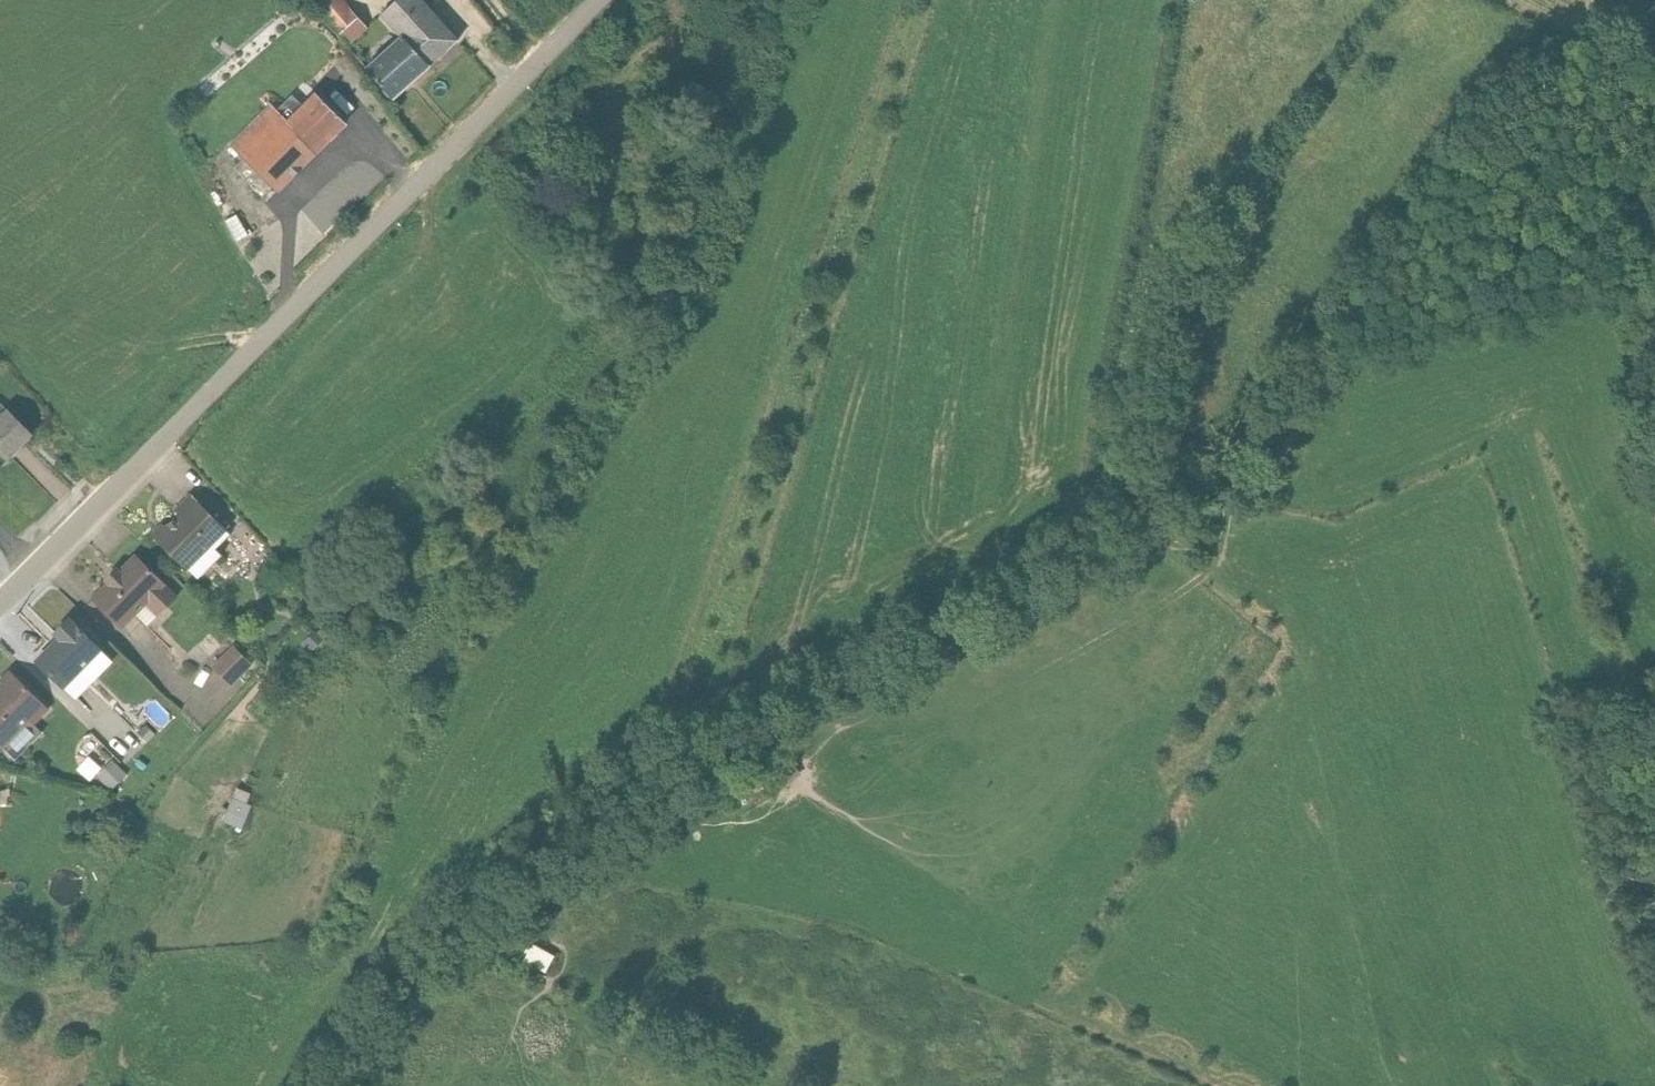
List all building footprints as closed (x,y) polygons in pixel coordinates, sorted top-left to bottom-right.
[(299,6),(342,54),(362,35),(331,0),(306,0),(299,6)] [(420,76),(452,48),(409,0),(397,0),(371,24),(391,45),(420,76)] [(420,76),(391,45),(358,75),(386,107),(420,76)] [(263,114),(223,155),(269,201),(338,131),(307,100),(295,113),(284,102),(269,119),(263,114)] [(21,446),(0,425),(0,467),(21,446)] [(169,529),(145,551),(179,585),(218,547),(181,508),(164,525),(169,529)] [(98,598),(83,613),(113,644),(136,621),(147,633),(168,611),(124,570),(110,585),(107,582),(95,594),(98,598)] [(40,659),(25,677),(65,715),(83,698),(72,688),(91,668),(58,634),(45,648),(52,654),(44,662),(40,659)] [(306,647),(293,660),(302,669),(320,652),(313,645),(309,649),(306,647)] [(223,661),(201,682),(221,703),(243,680),(223,661)] [(3,776),(30,750),(22,741),(37,727),(0,689),(0,773),(3,776)] [(101,776),(85,794),(100,808),(116,792),(101,776)] [(227,805),(213,840),(233,848),(243,823),(238,821),(242,811),(227,805)] [(532,949),(524,967),(546,978),(555,960),(532,949)]
